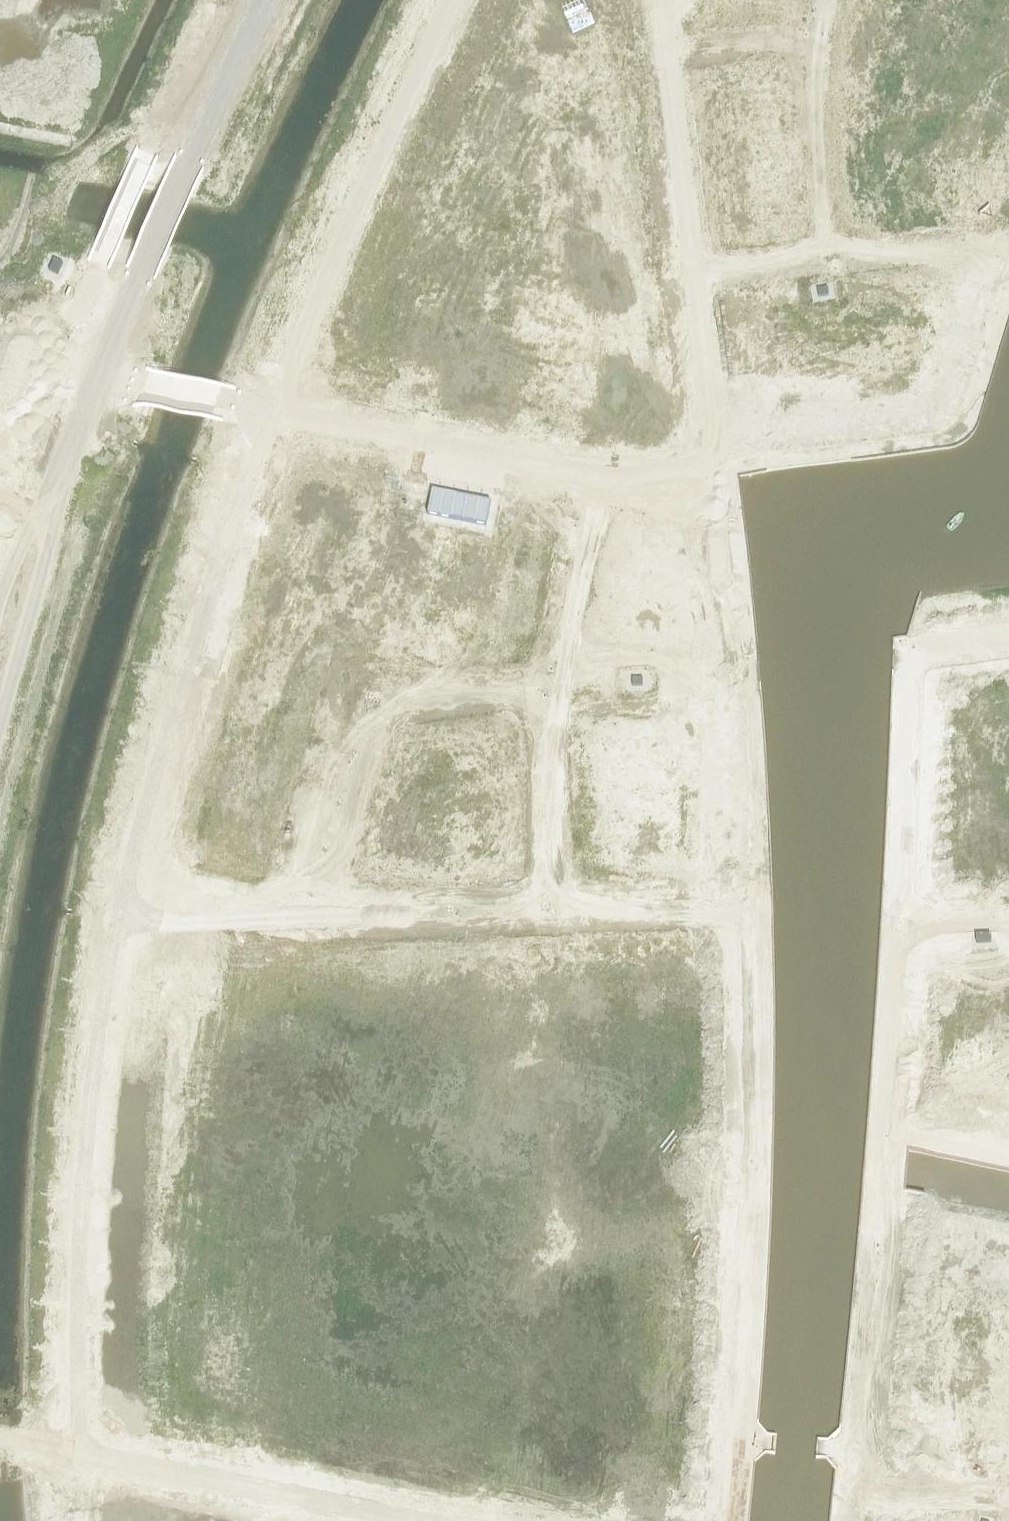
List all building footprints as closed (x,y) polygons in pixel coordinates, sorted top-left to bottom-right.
[(840,19),(877,26),(882,4),(860,0),(844,0),(840,19)] [(476,2),(465,22),(498,39),(504,26),(517,33),(521,25),(508,19),(476,2)] [(987,4),(984,14),(996,18),(999,8),(987,4)] [(840,19),(836,39),(873,47),(877,26),(840,19)] [(905,21),(903,31),(914,34),(917,23),(905,21)] [(903,31),(901,42),(912,44),(914,34),(903,31)] [(977,37),(974,47),(986,50),(989,40),(977,37)] [(836,39),(832,60),(869,68),(873,47),(836,39)] [(974,47),(971,57),(983,60),(986,50),(974,47)] [(591,71),(577,72),(578,80),(592,79),(629,74),(626,52),(590,56),(591,71)] [(832,60),(828,81),(865,88),(869,68),(832,60)] [(896,62),(894,73),(906,75),(908,65),(896,62)] [(894,73),(892,83),(904,86),(906,75),(894,73)] [(592,79),(578,80),(579,88),(587,87),(593,87),(595,100),(631,96),(629,74),(592,79)] [(965,79),(962,89),(973,93),(976,83),(965,79)] [(828,81),(825,92),(829,117),(866,113),(864,93),(865,88),(828,81)] [(962,89),(958,100),(970,103),(973,93),(962,89)] [(805,93),(796,94),(798,107),(806,106),(805,93)] [(595,100),(581,102),(582,110),(596,108),(598,121),(634,117),(631,96),(595,100)] [(782,96),(773,97),(775,110),(783,109),(782,96)] [(759,98),(751,99),(752,113),(761,112),(759,98)] [(737,101),(729,102),(730,115),(739,114),(737,101)] [(999,124),(1008,127),(1008,104),(1006,103),(999,124)] [(700,106),(691,107),(693,120),(702,119),(700,106)] [(903,108),(891,109),(893,120),(905,119),(903,108)] [(866,113),(829,117),(831,138),(869,134),(866,113)] [(599,135),(585,137),(586,145),(600,143),(637,138),(634,117),(598,121),(599,135)] [(952,122),(949,132),(960,136),(963,125),(952,122)] [(993,145),(1008,150),(1008,127),(999,124),(993,145)] [(949,132),(946,142),(957,146),(960,136),(949,132)] [(869,134),(831,138),(834,159),(871,155),(869,134)] [(600,143),(586,145),(587,153),(601,151),(603,165),(639,161),(637,138),(600,143)] [(907,139),(895,141),(897,151),(909,150),(907,139)] [(987,167),(1008,173),(1008,150),(993,145),(987,167)] [(909,150),(897,151),(898,162),(910,160),(909,150)] [(939,164),(936,175),(948,178),(951,168),(939,164)] [(980,188),(1008,197),(1008,173),(987,167),(980,188)] [(874,176),(837,180),(839,201),(876,197),(874,176)] [(913,181),(901,183),(902,193),(914,192),(913,181)] [(608,206),(594,207),(595,215),(609,214),(645,209),(643,187),(606,191),(608,206)] [(968,229),(1008,224),(1008,197),(980,188),(968,229)] [(914,192),(902,193),(903,204),(915,202),(914,192)] [(951,194),(939,195),(940,206),(952,205),(951,194)] [(876,197),(839,201),(842,222),(879,218),(876,197)] [(609,214),(595,215),(596,223),(610,222),(612,235),(648,230),(645,209),(609,214)] [(916,213),(905,214),(906,225),(918,224),(916,213)] [(614,249),(599,250),(600,258),(615,256),(651,252),(648,230),(612,235),(614,249)] [(937,277),(871,285),(879,348),(887,413),(959,404),(959,403),(992,294),(937,277)] [(334,315),(325,336),(359,350),(365,336),(378,341),(381,334),(368,329),(334,315)] [(620,332),(606,334),(607,342),(621,340),(623,352),(659,348),(656,327),(620,332)] [(325,336),(317,357),(345,368),(351,371),(356,357),(370,362),(373,355),(359,350),(325,336)] [(411,376),(404,412),(426,416),(433,381),(436,366),(428,365),(425,379),(411,376)] [(433,381),(426,416),(447,421),(454,385),(441,382),(444,368),(436,366),(433,381)] [(625,372),(611,374),(612,382),(626,380),(628,393),(664,388),(661,368),(625,372)] [(454,385),(447,421),(468,425),(475,389),(478,375),(470,373),(468,388),(454,385)] [(475,389),(468,425),(490,429),(497,394),(483,391),(486,377),(478,375),(475,389)] [(518,398),(510,433),(532,438),(540,402),(543,388),(535,386),(532,401),(518,398)] [(540,402),(532,438),(554,442),(561,406),(547,404),(550,390),(543,388),(540,402)] [(628,393),(613,395),(614,402),(629,401),(630,413),(666,408),(664,388),(628,393)] [(561,406),(554,442),(576,447),(583,411),(569,408),(572,394),(564,392),(561,406)] [(933,732),(937,762),(980,756),(977,730),(982,729),(981,717),(1008,713),(1008,670),(936,679),(939,704),(934,704),(938,731),(933,732)] [(930,773),(929,794),(963,796),(964,775),(930,773)] [(929,794),(928,814),(962,816),(963,796),(929,794)] [(928,814),(927,835),(961,837),(962,816),(928,814)] [(927,835),(926,855),(960,857),(961,837),(927,835)] [(926,855),(925,876),(960,877),(960,857),(926,855)] [(925,876),(924,898),(959,899),(960,877),(925,876)] [(928,962),(926,987),(968,993),(972,969),(928,962)] [(926,987),(925,1010),(965,1016),(968,993),(926,987)] [(999,988),(999,996),(1008,996),(1008,988),(999,988)] [(925,1010),(923,1034),(962,1039),(965,1016),(925,1010)] [(1000,1013),(1000,1021),(1008,1021),(1008,1013),(1000,1013)] [(1000,1021),(1000,1030),(1008,1029),(1008,1021),(1000,1021)] [(923,1034),(921,1057),(965,1063),(965,1062),(959,1061),(962,1039),(923,1034)] [(921,1057),(920,1080),(962,1085),(965,1063),(921,1057)] [(995,1059),(993,1066),(1005,1069),(1006,1061),(995,1059)] [(993,1066),(992,1074),(1003,1077),(1005,1069),(993,1066)] [(920,1080),(918,1104),(958,1109),(962,1085),(920,1080)] [(996,1141),(1008,1144),(1008,1099),(1005,1098),(996,1141)] [(918,1104),(917,1127),(955,1132),(958,1109),(918,1104)] [(986,1105),(984,1112),(996,1115),(997,1107),(986,1105)] [(984,1112),(982,1120),(994,1123),(996,1115),(984,1112)] [(924,1201),(917,1236),(921,1237),(919,1249),(926,1251),(929,1239),(942,1242),(949,1206),(924,1201)] [(949,1206),(942,1242),(958,1245),(955,1256),(963,1258),(966,1246),(973,1211),(949,1206)] [(966,1246),(963,1258),(971,1260),(974,1248),(989,1251),(996,1216),(973,1211),(966,1246)] [(989,1251),(992,1252),(989,1263),(997,1265),(1000,1253),(1008,1255),(1008,1218),(996,1216),(989,1251)] [(915,1259),(910,1283),(950,1289),(953,1264),(915,1259)] [(910,1283),(905,1307),(946,1312),(950,1289),(910,1283)] [(991,1288),(989,1300),(997,1301),(998,1289),(991,1288)] [(998,1289),(997,1301),(1004,1302),(1006,1291),(998,1289)] [(905,1307),(901,1329),(943,1335),(946,1312),(905,1307)] [(901,1329),(896,1351),(940,1358),(943,1335),(901,1329)] [(981,1334),(980,1346),(987,1347),(989,1335),(981,1334)] [(989,1335),(987,1347),(995,1348),(997,1337),(989,1335)] [(896,1351),(894,1375),(936,1381),(940,1358),(896,1351)] [(894,1375),(891,1398),(933,1404),(936,1381),(894,1375)] [(972,1380),(970,1392),(978,1393),(980,1381),(972,1380)] [(980,1381),(978,1393),(986,1394),(987,1383),(980,1381)] [(891,1398),(889,1422),(930,1428),(933,1404),(891,1398)] [(889,1422),(886,1446),(927,1452),(930,1428),(889,1422)] [(963,1426),(961,1438),(969,1439),(970,1427),(963,1426)] [(970,1427),(969,1439),(976,1440),(978,1428),(970,1427)] [(1001,1462),(1008,1464),(1008,1436),(1006,1435),(1001,1462)]
